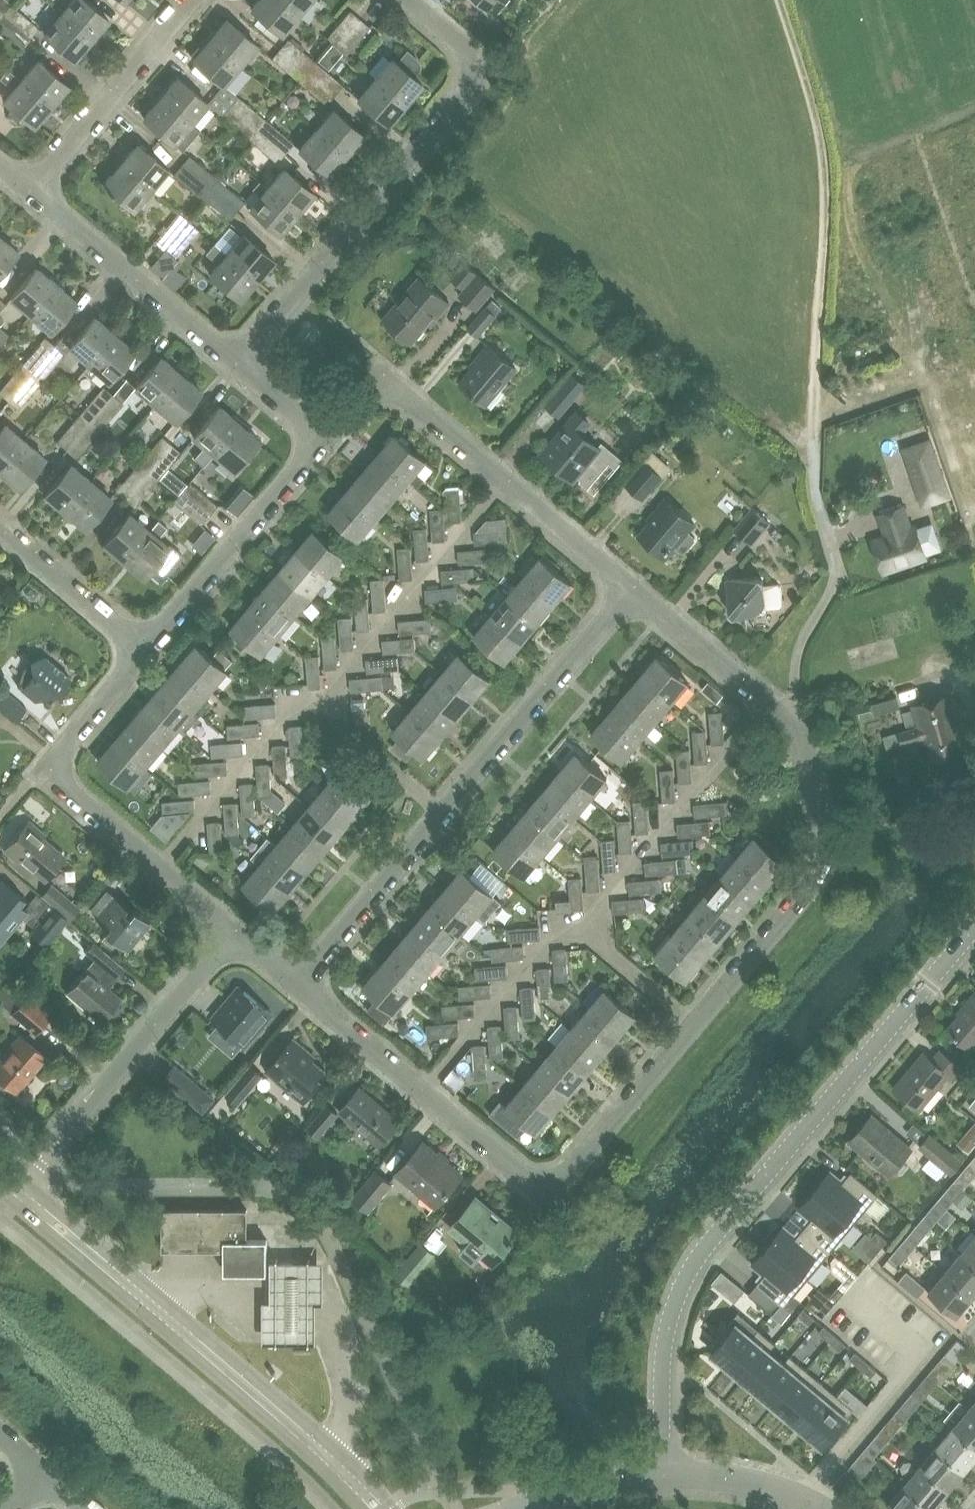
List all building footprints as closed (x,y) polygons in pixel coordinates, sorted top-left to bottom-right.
[(3,14),(11,4),(6,0),(0,0),(0,12),(3,14)] [(61,13),(91,39),(108,19),(85,0),(72,0),(61,13)] [(250,8),(281,34),(309,0),(257,0),(250,8)] [(11,4),(3,14),(30,38),(38,28),(11,4)] [(336,46),(360,18),(349,9),(326,38),(336,46)] [(74,59),(91,39),(61,13),(44,33),(74,59)] [(3,14),(0,17),(0,29),(22,47),(30,38),(3,14)] [(360,18),(336,46),(346,54),(369,26),(360,18)] [(226,19),(209,39),(239,64),(256,44),(226,19)] [(287,38),(279,48),(307,71),(315,61),(287,38)] [(194,56),(192,59),(222,84),(223,84),(239,64),(209,39),(202,47),(199,46),(192,54),(194,56)] [(271,57),(299,81),(307,71),(279,48),(271,57)] [(394,54),(374,78),(404,104),(421,84),(414,78),(421,70),(422,64),(420,58),(408,49),(400,58),(394,54)] [(38,59),(20,79),(51,105),(68,85),(38,59)] [(315,61),(307,71),(334,94),(343,85),(315,61)] [(0,78),(13,89),(4,99),(13,107),(8,111),(9,119),(13,122),(22,122),(26,118),(34,125),(51,105),(20,79),(8,69),(0,78)] [(326,104),(334,94),(307,71),(299,81),(326,104)] [(177,77),(160,97),(190,123),(207,103),(177,77)] [(404,104),(374,78),(357,98),(387,124),(404,104)] [(160,97),(143,117),(173,142),(181,149),(198,130),(190,123),(160,97)] [(230,106),(257,130),(266,120),(238,97),(230,106)] [(249,139),(257,130),(230,106),(221,116),(249,139)] [(333,109),(316,129),(346,154),(363,134),(333,109)] [(266,120),(257,130),(285,153),(293,143),(266,120)] [(346,154),(316,129),(299,149),(329,174),(346,154)] [(285,153),(257,130),(249,139),(277,163),(285,153)] [(136,143),(119,163),(150,189),(167,169),(136,143)] [(189,155),(181,164),(208,188),(217,178),(189,155)] [(133,209),(150,189),(119,163),(102,183),(133,209)] [(172,174),(200,198),(208,188),(181,164),(172,174)] [(266,187),(296,213),(313,193),(283,167),(266,187)] [(217,178),(208,188),(236,211),(244,201),(217,178)] [(260,195),(249,207),(280,233),(296,213),(266,187),(259,181),(253,189),(260,195)] [(208,188),(200,198),(227,221),(236,211),(208,188)] [(164,248),(165,248),(188,221),(178,213),(155,240),(164,248)] [(188,221),(165,248),(175,257),(198,229),(188,221)] [(226,253),(256,279),(273,259),(243,233),(226,253)] [(19,251),(0,235),(0,273),(19,251)] [(214,243),(206,252),(218,263),(209,273),(240,299),(256,279),(226,253),(214,243)] [(160,279),(173,290),(185,277),(176,270),(182,263),(178,259),(162,278),(160,279)] [(11,297),(31,314),(57,283),(37,266),(11,297)] [(464,288),(459,294),(476,309),(494,287),(477,273),(464,288)] [(418,277),(384,318),(411,341),(446,300),(418,277)] [(57,283),(31,314),(51,331),(77,300),(57,283)] [(486,306),(468,328),(477,336),(496,314),(486,306)] [(70,347),(89,363),(116,332),(95,315),(77,338),(69,346),(70,347)] [(54,344),(55,345),(65,353),(70,347),(69,346),(77,338),(67,330),(54,344)] [(91,378),(98,370),(110,380),(136,349),(116,332),(89,363),(83,371),(91,378)] [(22,363),(32,372),(55,345),(54,344),(45,336),(22,363)] [(460,382),(485,404),(516,367),(488,344),(476,359),(478,361),(461,382),(461,381),(460,382)] [(41,380),(65,353),(55,345),(32,372),(41,380)] [(135,386),(155,403),(181,373),(161,356),(135,386)] [(8,400),(32,372),(22,363),(0,389),(0,393),(8,400)] [(41,380),(32,372),(8,400),(18,408),(41,380)] [(181,373),(155,403),(175,420),(201,390),(181,373)] [(547,405),(559,415),(584,385),(572,374),(547,405)] [(80,413),(90,422),(113,394),(103,386),(80,413)] [(99,430),(100,430),(105,423),(123,402),(113,394),(90,422),(99,430)] [(204,445),(193,457),(203,465),(213,452),(239,422),(219,405),(194,436),(204,445)] [(577,412),(543,453),(573,479),(576,476),(579,479),(578,480),(586,488),(608,462),(611,458),(599,448),(596,446),(580,432),(588,423),(577,412)] [(56,441),(66,450),(90,422),(80,413),(56,441)] [(99,430),(90,422),(66,450),(76,458),(99,430)] [(239,422),(213,452),(234,470),(259,439),(239,422)] [(24,440),(3,423),(0,427),(0,469),(24,440)] [(395,434),(378,454),(409,480),(426,460),(395,434)] [(148,471),(171,443),(161,435),(138,463),(148,471)] [(24,440),(0,469),(0,472),(19,488),(44,457),(24,440)] [(930,441),(907,449),(915,471),(938,464),(930,441)] [(171,443),(148,471),(158,479),(181,452),(171,443)] [(409,480),(378,454),(362,473),(393,499),(409,480)] [(626,484),(643,498),(661,476),(645,462),(626,484)] [(64,511),(90,480),(70,463),(44,494),(64,511)] [(115,491),(125,499),(148,471),(138,463),(115,491)] [(148,471),(125,499),(134,507),(158,479),(148,471)] [(362,473),(346,492),(376,518),(393,499),(362,473)] [(110,497),(90,480),(64,511),(84,528),(110,497)] [(181,491),(209,515),(217,505),(189,481),(181,491)] [(446,490),(449,522),(462,521),(459,489),(446,490)] [(209,515),(181,491),(173,501),(200,524),(209,515)] [(360,538),(376,518),(346,492),(329,511),(360,538)] [(694,534),(686,528),(692,521),(665,498),(654,511),(656,514),(639,534),(663,555),(673,543),(684,552),(695,540),(694,534)] [(887,536),(873,541),(883,571),(924,556),(914,526),(909,528),(902,506),(879,514),(887,536)] [(752,507),(733,529),(751,544),(770,522),(752,507)] [(429,510),(433,541),(446,540),(442,509),(429,510)] [(129,513),(103,543),(123,560),(149,529),(158,519),(149,512),(140,522),(129,513)] [(149,529),(123,560),(143,577),(145,579),(151,574),(161,583),(178,562),(165,551),(169,546),(158,537),(167,527),(158,519),(149,529)] [(204,527),(191,543),(201,551),(214,535),(204,527)] [(413,529),(416,561),(429,559),(426,527),(413,529)] [(506,529),(474,532),(475,544),(507,542),(506,529)] [(314,530),(297,549),(328,576),(345,556),(314,530)] [(397,548),(400,580),(413,579),(410,547),(397,548)] [(457,551),(459,564),(490,561),(489,548),(457,551)] [(297,549),(280,569),(312,595),(328,576),(297,549)] [(524,576),(523,576),(554,603),(571,583),(557,571),(540,557),(539,558),(524,576)] [(441,570),(442,583),(474,580),(473,567),(441,570)] [(280,569),(264,588),(295,614),(312,595),(280,569)] [(554,603),(523,576),(507,596),(538,622),(554,603)] [(780,584),(763,585),(763,579),(759,576),(729,578),(726,582),(729,612),(732,615),(762,612),(766,609),(782,607),(784,604),(783,587),(780,584)] [(370,579),(373,611),(386,610),(384,578),(370,579)] [(425,589),(426,602),(458,599),(457,586),(425,589)] [(264,588),(248,607),(279,633),(295,614),(264,588)] [(507,596),(491,615),(522,641),(538,622),(507,596)] [(354,599),(357,631),(370,630),(367,598),(354,599)] [(248,607),(231,627),(262,653),(279,633),(248,607)] [(491,615),(474,634),(505,661),(522,641),(491,615)] [(338,618),(341,650),(354,649),(351,617),(338,618)] [(398,621),(400,634),(431,631),(430,618),(398,621)] [(322,637),(325,669),(338,668),(334,636),(322,637)] [(382,640),(383,653),(415,650),(414,637),(382,640)] [(197,644),(179,664),(210,690),(228,670),(226,669),(222,666),(230,657),(219,648),(211,657),(197,644)] [(459,653),(442,672),(473,699),(490,679),(459,653)] [(319,655),(305,656),(308,688),(322,687),(319,655)] [(657,655),(641,675),(671,701),(688,682),(657,655)] [(53,697),(54,698),(71,678),(45,656),(25,666),(18,684),(17,683),(16,685),(35,701),(51,694),(54,696),(53,697)] [(366,659),(367,672),(399,669),(397,656),(366,659)] [(179,664),(163,683),(194,710),(210,690),(179,664)] [(442,672),(425,692),(456,718),(473,699),(442,672)] [(641,675),(624,694),(655,720),(671,701),(641,675)] [(349,679),(350,692),(382,689),(381,676),(349,679)] [(163,683),(147,702),(178,729),(184,734),(200,715),(194,710),(163,683)] [(17,719),(26,707),(25,706),(25,707),(1,688),(0,689),(0,704),(17,719)] [(425,692),(409,711),(440,738),(456,718),(425,692)] [(624,694),(608,713),(639,739),(655,720),(624,694)] [(902,713),(907,729),(898,731),(902,744),(925,737),(932,761),(965,752),(958,728),(961,727),(951,694),(913,705),(914,709),(902,713)] [(147,702),(131,721),(162,748),(178,729),(147,702)] [(244,719),(276,716),(275,703),(243,705),(244,719)] [(708,712),(711,744),(724,742),(721,710),(708,712)] [(400,737),(391,748),(408,761),(416,751),(423,757),(440,738),(409,711),(392,731),(400,737)] [(608,713),(592,733),(623,759),(639,739),(608,713)] [(131,721),(114,740),(145,767),(162,748),(131,721)] [(228,738),(260,735),(259,722),(227,725),(228,738)] [(302,725),(289,726),(291,758),(304,757),(302,725)] [(692,731),(695,763),(707,762),(705,729),(692,731)] [(114,740),(98,760),(129,786),(135,792),(152,772),(114,740)] [(211,757),(244,754),(243,741),(210,744),(211,757)] [(285,745),(273,745),(275,777),(288,776),(285,745)] [(676,750),(678,782),(691,781),(688,749),(676,750)] [(576,752),(559,772),(590,798),(607,778),(576,752)] [(195,776),(227,773),(226,760),(194,763),(195,776)] [(269,764),(256,764),(259,796),(271,795),(269,764)] [(342,767),(325,787),(356,813),(373,794),(342,767)] [(659,769),(662,801),(675,800),(672,768),(659,769)] [(559,772),(543,791),(574,817),(590,798),(559,772)] [(179,795),(211,793),(210,780),(178,782),(179,795)] [(253,783),(240,784),(243,816),(255,815),(253,783)] [(325,787),(308,806),(340,833),(356,813),(325,787)] [(543,791),(526,810),(558,836),(574,817),(543,791)] [(195,812),(194,799),(162,801),(163,814),(195,812)] [(633,801),(635,833),(648,832),(645,800),(633,801)] [(725,801),(693,804),(694,817),(726,814),(725,801)] [(237,802),(224,803),(226,835),(239,834),(237,802)] [(308,806),(292,826),(323,852),(340,833),(308,806)] [(526,810),(510,829),(541,856),(558,836),(526,810)] [(617,820),(620,852),(632,851),(629,819),(617,820)] [(677,823),(678,836),(710,834),(709,820),(677,823)] [(28,821),(6,846),(44,878),(63,856),(41,837),(44,834),(28,821)] [(220,821),(208,822),(210,854),(223,853),(220,821)] [(277,844),(276,845),(307,871),(323,852),(292,826),(277,844)] [(510,829),(493,849),(524,876),(541,856),(510,829)] [(268,836),(252,856),(260,863),(260,864),(291,891),(307,871),(276,845),(277,844),(268,836)] [(754,836),(737,856),(768,882),(785,863),(754,836)] [(601,839),(603,872),(616,870),(613,838),(601,839)] [(661,843),(662,856),(694,853),(693,840),(661,843)] [(737,856),(721,875),(752,901),(768,882),(737,856)] [(584,859),(587,891),(600,890),(597,858),(584,859)] [(645,862),(646,875),(678,872),(676,859),(645,862)] [(260,864),(243,883),(274,910),(291,891),(260,864)] [(462,869),(445,889),(476,915),(476,914),(485,921),(501,902),(493,895),(470,876),(462,869)] [(721,875),(705,894),(736,921),(752,901),(721,875)] [(568,878),(569,899),(570,910),(584,909),(581,877),(568,878)] [(628,881),(630,894),(661,891),(660,878),(628,881)] [(24,908),(19,904),(24,898),(6,882),(0,889),(0,938),(19,916),(25,909),(24,908)] [(42,895),(69,918),(78,908),(51,885),(52,883),(51,882),(40,896),(41,896),(42,895)] [(105,888),(89,906),(109,923),(103,930),(105,932),(98,939),(108,948),(115,940),(124,949),(136,934),(134,932),(146,919),(132,907),(130,909),(105,888)] [(445,889),(429,908),(460,934),(476,915),(445,889)] [(705,894),(688,914),(720,940),(736,921),(705,894)] [(612,900),(613,913),(645,910),(644,898),(612,900)] [(556,911),(570,910),(569,899),(555,900),(556,911)] [(41,917),(33,927),(29,932),(30,933),(31,932),(45,945),(45,946),(68,919),(67,919),(52,906),(51,905),(41,917)] [(429,908),(413,927),(444,953),(460,934),(429,908)] [(688,914),(672,933),(703,959),(720,940),(688,914)] [(509,942),(541,939),(540,926),(508,929),(509,942)] [(413,927),(396,946),(428,973),(444,953),(413,927)] [(672,933),(655,953),(686,979),(703,959),(672,933)] [(85,967),(64,992),(87,1011),(85,1013),(91,1018),(93,1016),(100,1022),(121,997),(108,987),(116,978),(124,968),(93,941),(85,950),(93,958),(85,967)] [(492,961),(525,958),(524,945),(491,948),(492,961)] [(396,946),(380,965),(411,992),(428,973),(396,946)] [(565,948),(553,949),(555,981),(568,980),(565,948)] [(476,980),(508,977),(507,964),(475,967),(476,980)] [(380,965),(364,985),(378,997),(367,1009),(385,1024),(395,1011),(411,992),(380,965)] [(549,967),(537,968),(539,1000),(551,999),(549,967)] [(7,978),(0,986),(0,1001),(4,1004),(18,988),(19,987),(7,978)] [(460,999),(492,996),(491,984),(459,986),(460,999)] [(238,986),(213,1016),(246,1045),(272,1014),(238,986)] [(533,986),(520,987),(523,1020),(535,1019),(533,986)] [(604,988),(587,1008),(618,1035),(635,1015),(604,988)] [(971,1047),(974,1043),(974,992),(965,1004),(967,1005),(948,1028),(971,1047)] [(11,1013),(34,1032),(48,1014),(26,995),(11,1013)] [(444,1018),(475,1016),(474,1003),(443,1005),(444,1018)] [(516,1006),(504,1007),(506,1039),(519,1038),(516,1006)] [(587,1008),(571,1028),(602,1054),(618,1035),(587,1008)] [(459,1035),(458,1022),(426,1025),(427,1037),(459,1035)] [(501,1025),(488,1026),(490,1058),(503,1057),(501,1025)] [(571,1028),(555,1047),(586,1073),(602,1054),(571,1028)] [(0,1057),(0,1077),(16,1090),(44,1057),(19,1035),(0,1057)] [(309,1050),(294,1037),(266,1071),(278,1081),(282,1077),(302,1093),(298,1098),(303,1102),(318,1084),(314,1081),(324,1068),(307,1054),(309,1050)] [(484,1044),(472,1045),(474,1077),(486,1076),(484,1044)] [(555,1047),(539,1066),(570,1092),(586,1073),(555,1047)] [(924,1053),(895,1087),(919,1108),(948,1074),(951,1077),(960,1067),(940,1050),(932,1060),(924,1053)] [(225,1094),(238,1105),(263,1075),(251,1064),(225,1094)] [(175,1065),(164,1079),(204,1113),(215,1099),(175,1065)] [(539,1066),(522,1085),(554,1112),(570,1092),(539,1066)] [(962,1082),(971,1090),(974,1086),(974,1075),(971,1071),(962,1082)] [(501,1099),(490,1112),(518,1136),(528,1123),(537,1131),(554,1112),(522,1085),(506,1104),(501,1099)] [(360,1088),(341,1111),(380,1145),(400,1122),(360,1088)] [(308,1128),(319,1137),(338,1114),(327,1105),(308,1128)] [(850,1140),(890,1174),(911,1149),(871,1115),(850,1140)] [(974,1138),(974,1121),(966,1131),(974,1138)] [(920,1146),(951,1173),(961,1160),(930,1134),(920,1146)] [(396,1171),(436,1205),(462,1174),(422,1141),(396,1171)] [(960,1173),(969,1181),(974,1175),(974,1166),(970,1162),(960,1173)] [(353,1197),(369,1210),(392,1183),(376,1170),(353,1197)] [(829,1171),(814,1189),(854,1223),(878,1194),(851,1171),(842,1182),(829,1171)] [(954,1181),(944,1192),(954,1200),(963,1189),(954,1181)] [(814,1189),(800,1207),(812,1217),(804,1228),(831,1250),(854,1223),(814,1189)] [(454,1221),(448,1229),(465,1244),(461,1249),(474,1260),(479,1255),(482,1258),(490,1265),(492,1262),(518,1232),(476,1196),(454,1221)] [(937,1200),(928,1211),(938,1219),(947,1208),(937,1200)] [(163,1209),(163,1249),(225,1249),(225,1271),(267,1271),(267,1239),(247,1239),(247,1209),(163,1209)] [(922,1219),(912,1230),(921,1239),(931,1227),(922,1219)] [(782,1227),(768,1245),(807,1278),(831,1250),(804,1228),(795,1238),(782,1227)] [(876,1231),(871,1237),(876,1241),(882,1246),(887,1240),(876,1231)] [(961,1252),(974,1264),(974,1236),(961,1252)] [(906,1238),(896,1249),(905,1257),(915,1246),(906,1238)] [(876,1241),(867,1251),(873,1257),(882,1246),(876,1241)] [(396,1273),(409,1284),(434,1253),(422,1243),(396,1273)] [(768,1245),(753,1263),(765,1273),(763,1276),(756,1284),(780,1304),(783,1307),(785,1305),(794,1295),(807,1278),(768,1245)] [(945,1272),(972,1295),(974,1292),(974,1264),(961,1252),(945,1272)] [(907,1270),(899,1280),(918,1297),(926,1287),(907,1270)] [(945,1272),(929,1291),(956,1315),(972,1295),(945,1272)] [(756,1284),(748,1293),(772,1313),(780,1304),(756,1284)] [(838,1286),(829,1296),(836,1302),(845,1291),(838,1286)] [(819,1288),(810,1298),(826,1313),(836,1302),(829,1296),(819,1288)] [(794,1295),(785,1305),(791,1310),(800,1300),(794,1295)] [(803,1308),(798,1315),(809,1324),(814,1317),(803,1308)] [(720,1343),(712,1352),(728,1366),(759,1329),(758,1328),(738,1311),(728,1323),(721,1317),(714,1338),(720,1343)] [(818,1332),(829,1341),(834,1335),(824,1325),(818,1332)] [(759,1329),(728,1366),(744,1379),(775,1342),(759,1329)] [(834,1335),(829,1341),(840,1350),(845,1344),(834,1335)] [(775,1342),(744,1379),(760,1392),(790,1355),(789,1355),(783,1362),(769,1350),(775,1343),(775,1342)] [(855,1352),(850,1358),(860,1367),(866,1361),(855,1352)] [(928,1373),(938,1381),(941,1383),(957,1364),(945,1353),(928,1373)] [(790,1355),(760,1392),(775,1405),(806,1368),(790,1355)] [(866,1361),(860,1367),(871,1376),(876,1370),(866,1361)] [(806,1368),(775,1405),(791,1418),(821,1382),(806,1368)] [(928,1392),(938,1381),(928,1373),(918,1384),(928,1392)] [(821,1382),(791,1418),(806,1431),(837,1395),(821,1382)] [(837,1395),(806,1431),(823,1445),(852,1410),(854,1408),(861,1400),(846,1387),(838,1396),(837,1395)] [(903,1403),(912,1411),(922,1399),(912,1392),(903,1403)] [(953,1426),(974,1445),(974,1413),(969,1408),(953,1426)] [(887,1422),(896,1431),(906,1419),(897,1411),(887,1422)] [(937,1446),(965,1469),(974,1457),(974,1445),(953,1426),(937,1446)] [(871,1442),(880,1450),(890,1438),(881,1430),(871,1442)] [(937,1446),(921,1465),(949,1488),(965,1469),(937,1446)] [(848,1468),(861,1479),(877,1459),(865,1449),(848,1468)] [(921,1465),(905,1484),(933,1508),(949,1488),(921,1465)] [(889,1503),(896,1508),(932,1508),(933,1508),(905,1484),(889,1503)]
